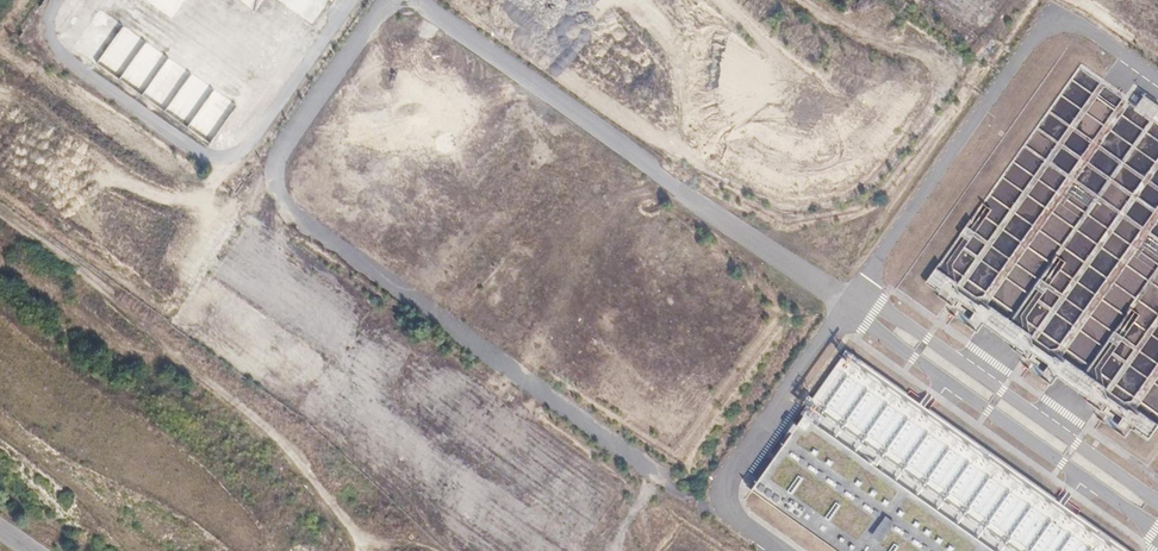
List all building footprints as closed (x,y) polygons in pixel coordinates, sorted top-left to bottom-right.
[(78,20),(93,30),(103,14),(115,22),(128,1),(127,0),(105,0),(99,10),(88,4),(78,20)] [(133,58),(146,43),(138,36),(125,52),(133,58)] [(163,67),(170,56),(159,50),(153,61),(163,67)] [(1077,58),(921,278),(1146,434),(1157,418),(1157,116),(1077,58)] [(842,346),(803,400),(807,403),(1015,550),(1126,550),(842,346)] [(807,403),(746,488),(835,550),(1015,550),(807,403)]
